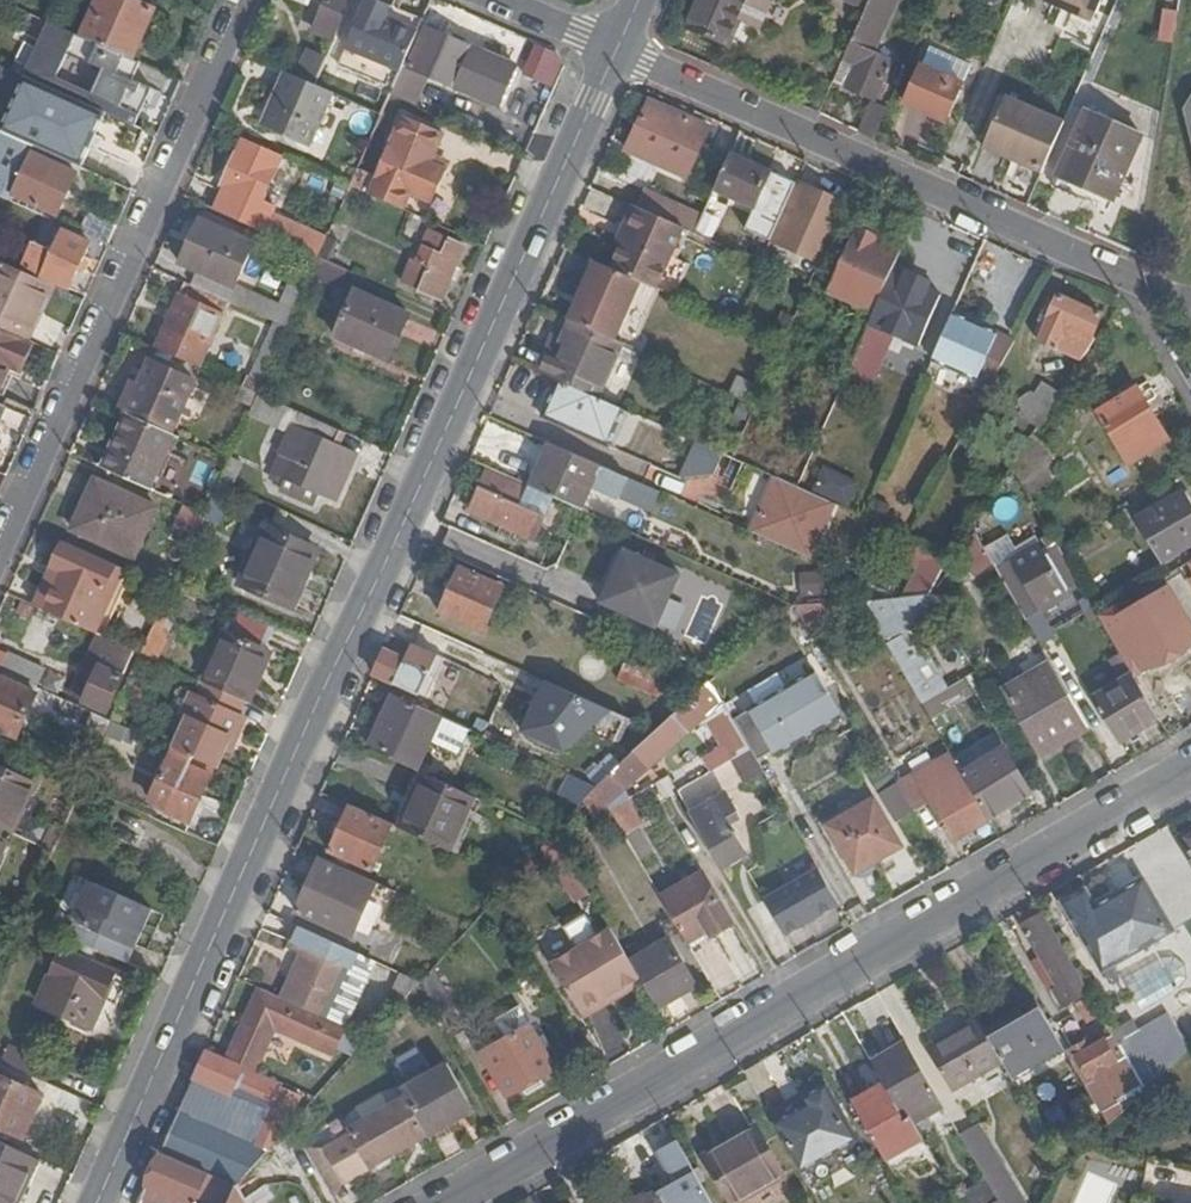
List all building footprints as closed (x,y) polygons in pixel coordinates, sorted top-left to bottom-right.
[(133,60),(155,10),(132,0),(99,0),(82,37),(133,60)] [(352,0),(293,0),(321,12),(312,32),(334,41),(352,0)] [(376,0),(365,0),(344,48),(337,64),(392,89),(400,73),(403,65),(418,32),(384,17),(390,5),(376,0)] [(686,28),(726,46),(738,20),(760,30),(774,0),(699,0),(686,28)] [(834,82),(875,99),(882,81),(889,65),(891,62),(874,54),(898,0),(870,0),(865,10),(834,82)] [(865,10),(870,0),(843,0),(865,10)] [(1072,10),(1075,3),(1067,0),(1048,0),(1072,10)] [(1072,10),(1092,19),(1100,0),(1067,0),(1075,3),(1072,10)] [(1177,42),(1183,9),(1167,6),(1161,39),(1177,42)] [(151,89),(132,80),(140,63),(133,60),(82,37),(49,22),(25,79),(134,127),(151,89)] [(470,48),(426,29),(408,68),(419,72),(454,87),(470,48)] [(515,68),(470,48),(454,87),(499,107),(515,68)] [(316,80),(326,59),(308,52),(299,72),(316,80)] [(408,68),(403,65),(400,73),(392,89),(391,93),(406,101),(419,72),(408,68)] [(882,81),(897,87),(904,72),(889,65),(882,81)] [(947,120),(962,81),(923,65),(905,103),(947,120)] [(310,146),(333,94),(314,86),(284,72),(260,124),(310,146)] [(84,162),(103,118),(26,84),(7,130),(84,162)] [(1024,164),(1042,172),(1064,121),(1007,95),(986,139),(1026,157),(1024,164)] [(1182,109),(1190,142),(1190,95),(1182,109)] [(397,110),(386,104),(381,114),(393,119),(397,110)] [(704,129),(648,104),(625,151),(682,177),(704,129)] [(871,108),(860,132),(874,138),(885,114),(871,108)] [(1055,177),(1094,193),(1113,201),(1141,137),(1085,112),(1055,177)] [(369,196),(402,210),(410,193),(431,203),(444,172),(439,170),(442,163),(432,158),(441,135),(403,118),(394,141),(387,137),(383,145),(390,148),(369,196)] [(33,148),(0,133),(0,199),(9,203),(12,197),(56,216),(75,172),(30,154),(33,148)] [(262,203),(284,158),(241,139),(220,185),(262,203)] [(983,146),(1024,164),(1026,157),(986,139),(983,146)] [(767,170),(730,154),(714,191),(751,207),(767,170)] [(357,169),(349,187),(361,192),(369,174),(357,169)] [(1091,201),(1094,193),(1055,177),(1053,184),(1091,201)] [(789,221),(804,185),(796,182),(781,218),(789,221)] [(845,203),(804,185),(789,221),(829,239),(845,203)] [(644,193),(636,209),(672,225),(679,208),(644,193)] [(636,209),(631,207),(612,245),(619,249),(609,272),(636,284),(656,293),(683,230),(672,225),(636,209)] [(78,233),(108,246),(117,227),(87,215),(78,233)] [(318,258),(326,239),(277,217),(268,236),(301,250),(305,252),(318,258)] [(61,232),(62,226),(43,218),(20,270),(68,291),(88,244),(61,232)] [(309,277),(318,258),(305,252),(301,250),(277,306),(234,287),(251,244),(199,220),(179,264),(196,273),(191,285),(227,302),(273,323),(286,328),(309,277)] [(699,224),(694,235),(711,242),(716,231),(699,224)] [(880,236),(859,226),(839,270),(884,290),(891,273),(902,251),(879,240),(880,236)] [(441,300),(464,247),(428,230),(403,283),(441,300)] [(340,268),(318,258),(309,277),(332,287),(340,268)] [(594,265),(587,263),(574,294),(579,297),(594,265)] [(26,342),(34,324),(31,322),(36,311),(39,312),(51,287),(0,264),(0,330),(26,342)] [(579,297),(568,321),(612,341),(636,284),(609,272),(594,265),(579,297)] [(943,294),(891,273),(884,290),(844,385),(870,396),(895,335),(921,346),(943,294)] [(191,285),(184,283),(156,348),(199,368),(227,302),(191,285)] [(624,346),(631,350),(656,293),(636,284),(612,341),(624,346)] [(409,315),(355,291),(333,338),(388,361),(409,315)] [(1080,361),(1094,339),(1091,338),(1100,313),(1056,294),(1054,302),(1047,300),(1033,334),(1038,336),(1037,342),(1080,361)] [(953,311),(933,358),(977,377),(998,331),(953,311)] [(562,319),(546,357),(559,362),(565,350),(557,346),(568,321),(562,319)] [(558,382),(600,401),(624,346),(612,341),(568,321),(557,346),(565,350),(559,362),(546,357),(543,356),(535,372),(558,382)] [(257,394),(286,328),(273,323),(250,376),(247,375),(242,387),(257,394)] [(7,367),(18,372),(29,348),(0,335),(0,382),(7,367)] [(126,414),(173,435),(196,382),(149,361),(126,414)] [(535,372),(523,367),(511,395),(523,401),(528,391),(550,401),(558,382),(535,372)] [(600,401),(558,382),(550,401),(542,418),(607,446),(623,411),(602,401),(600,401)] [(1032,399),(1048,409),(1058,393),(1042,383),(1032,399)] [(251,407),(257,394),(242,387),(237,401),(251,407)] [(1168,442),(1136,388),(1098,411),(1129,464),(1168,442)] [(288,433),(271,472),(283,477),(278,488),(313,505),(318,493),(322,495),(342,449),(334,445),(340,431),(257,394),(251,407),(248,414),(288,433)] [(1021,416),(1036,426),(1048,409),(1032,399),(1021,416)] [(101,468),(147,489),(162,456),(166,458),(175,436),(173,435),(126,414),(101,468)] [(615,498),(626,477),(548,442),(529,486),(537,490),(582,510),(592,488),(615,498)] [(701,442),(695,457),(719,468),(726,454),(701,442)] [(850,507),(864,485),(828,463),(815,485),(850,507)] [(1017,477),(1027,493),(1052,480),(1043,463),(1017,477)] [(529,486),(487,468),(468,513),(500,526),(496,534),(509,541),(513,533),(533,542),(544,517),(529,511),(537,490),(529,486)] [(797,488),(762,472),(737,527),(793,552),(818,497),(797,488)] [(95,482),(73,531),(134,558),(155,508),(95,482)] [(233,489),(218,482),(204,514),(201,520),(216,527),(233,489)] [(1180,492),(1136,518),(1161,563),(1190,545),(1190,510),(1180,492)] [(170,539),(189,548),(197,529),(201,520),(204,514),(184,505),(170,539)] [(288,606),(313,547),(268,528),(241,586),(288,606)] [(990,562),(974,535),(962,553),(976,573),(990,562)] [(99,637),(130,571),(62,542),(34,608),(99,637)] [(995,571),(1024,620),(1040,611),(1068,595),(1039,545),(995,571)] [(623,549),(600,601),(657,627),(680,575),(623,549)] [(504,588),(459,568),(441,613),(484,633),(504,588)] [(828,597),(829,571),(803,570),(802,596),(828,597)] [(147,602),(162,608),(169,593),(155,586),(147,602)] [(1132,674),(1190,640),(1190,633),(1167,592),(1121,618),(1115,605),(1098,615),(1132,674)] [(887,643),(941,612),(931,595),(895,598),(861,600),(887,643)] [(793,605),(807,629),(828,618),(821,603),(793,605)] [(1040,611),(1024,620),(1041,649),(1056,639),(1040,611)] [(236,630),(267,638),(272,621),(241,613),(236,630)] [(436,672),(451,638),(420,624),(405,659),(384,650),(374,673),(427,697),(434,684),(426,681),(431,670),(436,672)] [(155,627),(146,653),(163,659),(172,632),(155,627)] [(224,631),(202,682),(209,685),(243,700),(245,701),(253,682),(248,680),(262,648),(224,631)] [(108,712),(134,652),(100,637),(73,697),(108,712)] [(248,680),(253,682),(267,650),(262,648),(248,680)] [(37,688),(43,673),(5,655),(0,666),(0,672),(37,688)] [(1040,755),(1087,728),(1050,664),(1024,678),(1028,686),(1008,698),(1040,755)] [(111,720),(44,692),(37,688),(0,672),(0,732),(15,740),(23,724),(26,725),(30,719),(36,722),(40,716),(73,731),(76,726),(104,738),(105,736),(111,720)] [(748,748),(756,762),(769,753),(772,758),(840,718),(813,672),(731,720),(748,748)] [(1093,696),(1120,743),(1159,721),(1132,674),(1093,696)] [(585,758),(595,735),(624,748),(639,716),(553,678),(529,733),(585,758)] [(729,760),(731,758),(748,748),(731,720),(709,682),(676,712),(688,733),(704,718),(729,760)] [(238,714),(243,700),(209,685),(204,699),(195,695),(185,718),(191,721),(177,750),(191,756),(214,767),(224,745),(230,747),(244,716),(238,714)] [(372,743),(393,693),(388,691),(367,740),(372,743)] [(417,769),(441,715),(393,693),(372,743),(393,753),(391,757),(417,769)] [(1118,744),(1120,743),(1093,696),(1091,699),(1118,744)] [(624,791),(688,733),(676,712),(657,729),(597,785),(606,801),(610,808),(628,797),(624,791)] [(112,721),(111,720),(105,736),(121,742),(127,728),(112,721)] [(1105,766),(1086,737),(1072,745),(1089,775),(1105,766)] [(168,809),(163,821),(187,832),(211,777),(186,767),(191,756),(177,750),(173,748),(149,801),(168,809)] [(745,780),(761,770),(756,762),(748,748),(731,758),(745,780)] [(961,772),(988,818),(1029,793),(1001,748),(961,772)] [(898,783),(914,811),(927,803),(949,841),(988,818),(961,772),(950,752),(898,783)] [(211,777),(215,767),(214,767),(191,756),(186,767),(211,777)] [(9,833),(31,784),(0,769),(0,829),(9,833)] [(403,828),(451,849),(475,796),(425,773),(413,799),(416,800),(403,828)] [(606,801),(597,785),(575,810),(585,824),(606,801)] [(902,846),(870,792),(853,803),(856,809),(828,826),(855,873),(902,846)] [(746,855),(728,824),(726,821),(738,815),(725,793),(691,813),(723,868),(746,855)] [(643,823),(628,797),(610,808),(625,833),(643,823)] [(401,827),(403,828),(416,800),(413,799),(401,827)] [(393,824),(351,805),(330,852),(372,871),(393,824)] [(726,821),(728,824),(740,818),(738,815),(726,821)] [(1179,843),(1190,863),(1190,836),(1179,843)] [(573,903),(591,896),(575,853),(557,860),(573,903)] [(352,936),(376,882),(345,868),(344,869),(320,859),(297,911),(352,936)] [(825,864),(765,897),(788,939),(848,906),(825,864)] [(732,924),(701,871),(661,896),(693,949),(732,924)] [(1096,909),(1124,959),(1172,931),(1144,882),(1123,893),(1096,909)] [(134,947),(152,909),(95,884),(79,921),(77,920),(69,938),(118,959),(125,943),(133,946),(134,947)] [(1093,904),(1096,909),(1123,893),(1120,888),(1093,904)] [(1118,962),(1124,959),(1096,909),(1090,913),(1118,962)] [(1090,995),(1044,915),(1026,926),(1032,937),(1061,986),(1057,988),(1066,1003),(1070,1001),(1072,1005),(1090,995)] [(282,997),(344,1025),(373,958),(352,949),(301,926),(293,944),(303,949),(282,997)] [(643,984),(628,958),(612,930),(579,949),(577,946),(550,961),(580,1013),(589,1015),(605,1005),(608,997),(622,989),(625,995),(643,984)] [(643,984),(658,1010),(696,986),(668,936),(628,958),(643,984)] [(125,943),(118,959),(126,962),(133,946),(125,943)] [(114,973),(60,950),(37,1002),(90,1026),(114,973)] [(397,1008),(422,980),(391,966),(377,995),(397,1008)] [(422,980),(454,1037),(468,1029),(433,968),(422,980)] [(229,1057),(256,1069),(275,1026),(333,1050),(344,1025),(282,997),(260,987),(229,1057)] [(1101,1018),(1090,998),(1080,1005),(1090,1024),(1101,1018)] [(1066,1049),(1042,1008),(989,1037),(1006,1066),(1014,1080),(1066,1049)] [(1149,1091),(1190,1052),(1170,1018),(1123,1045),(1149,1091)] [(989,1037),(980,1022),(932,1052),(957,1095),(1006,1066),(989,1037)] [(555,1069),(530,1026),(481,1055),(506,1097),(522,1088),(525,1094),(541,1086),(538,1079),(555,1069)] [(1070,1056),(1105,1115),(1146,1092),(1115,1039),(1097,1049),(1093,1043),(1070,1056)] [(67,1093),(74,1077),(36,1060),(0,1044),(0,1063),(67,1093)] [(943,1102),(911,1045),(875,1065),(890,1091),(908,1122),(912,1119),(943,1102)] [(160,1153),(237,1185),(280,1137),(288,1113),(291,1114),(299,1096),(280,1087),(280,1083),(206,1050),(185,1098),(160,1153)] [(423,1129),(427,1135),(473,1108),(448,1064),(401,1090),(407,1099),(423,1129)] [(0,1077),(0,1128),(22,1138),(41,1095),(0,1077)] [(809,1105),(775,1126),(802,1173),(859,1140),(828,1085),(804,1099),(809,1105)] [(890,1091),(859,1109),(889,1161),(924,1140),(912,1119),(908,1122),(890,1091)] [(423,1129),(407,1099),(352,1129),(324,1144),(345,1182),(373,1167),(405,1150),(401,1142),(423,1129)] [(757,1126),(706,1156),(733,1202),(735,1202),(785,1175),(757,1126)] [(405,1150),(428,1137),(427,1135),(423,1129),(401,1142),(405,1150)] [(33,1156),(0,1141),(0,1202),(13,1202),(33,1156)] [(657,1194),(662,1202),(713,1202),(678,1141),(658,1153),(675,1183),(657,1194)] [(991,1150),(976,1159),(990,1182),(993,1188),(1008,1180),(991,1150)] [(237,1185),(160,1153),(145,1188),(176,1202),(196,1202),(198,1198),(209,1202),(229,1202),(237,1185)] [(959,1200),(961,1202),(996,1202),(1000,1200),(995,1192),(993,1188),(990,1182),(959,1200)] [(237,1185),(229,1202),(247,1202),(237,1185)] [(145,1188),(138,1202),(176,1202),(145,1188)] [(657,1194),(640,1202),(662,1202),(657,1194)]
